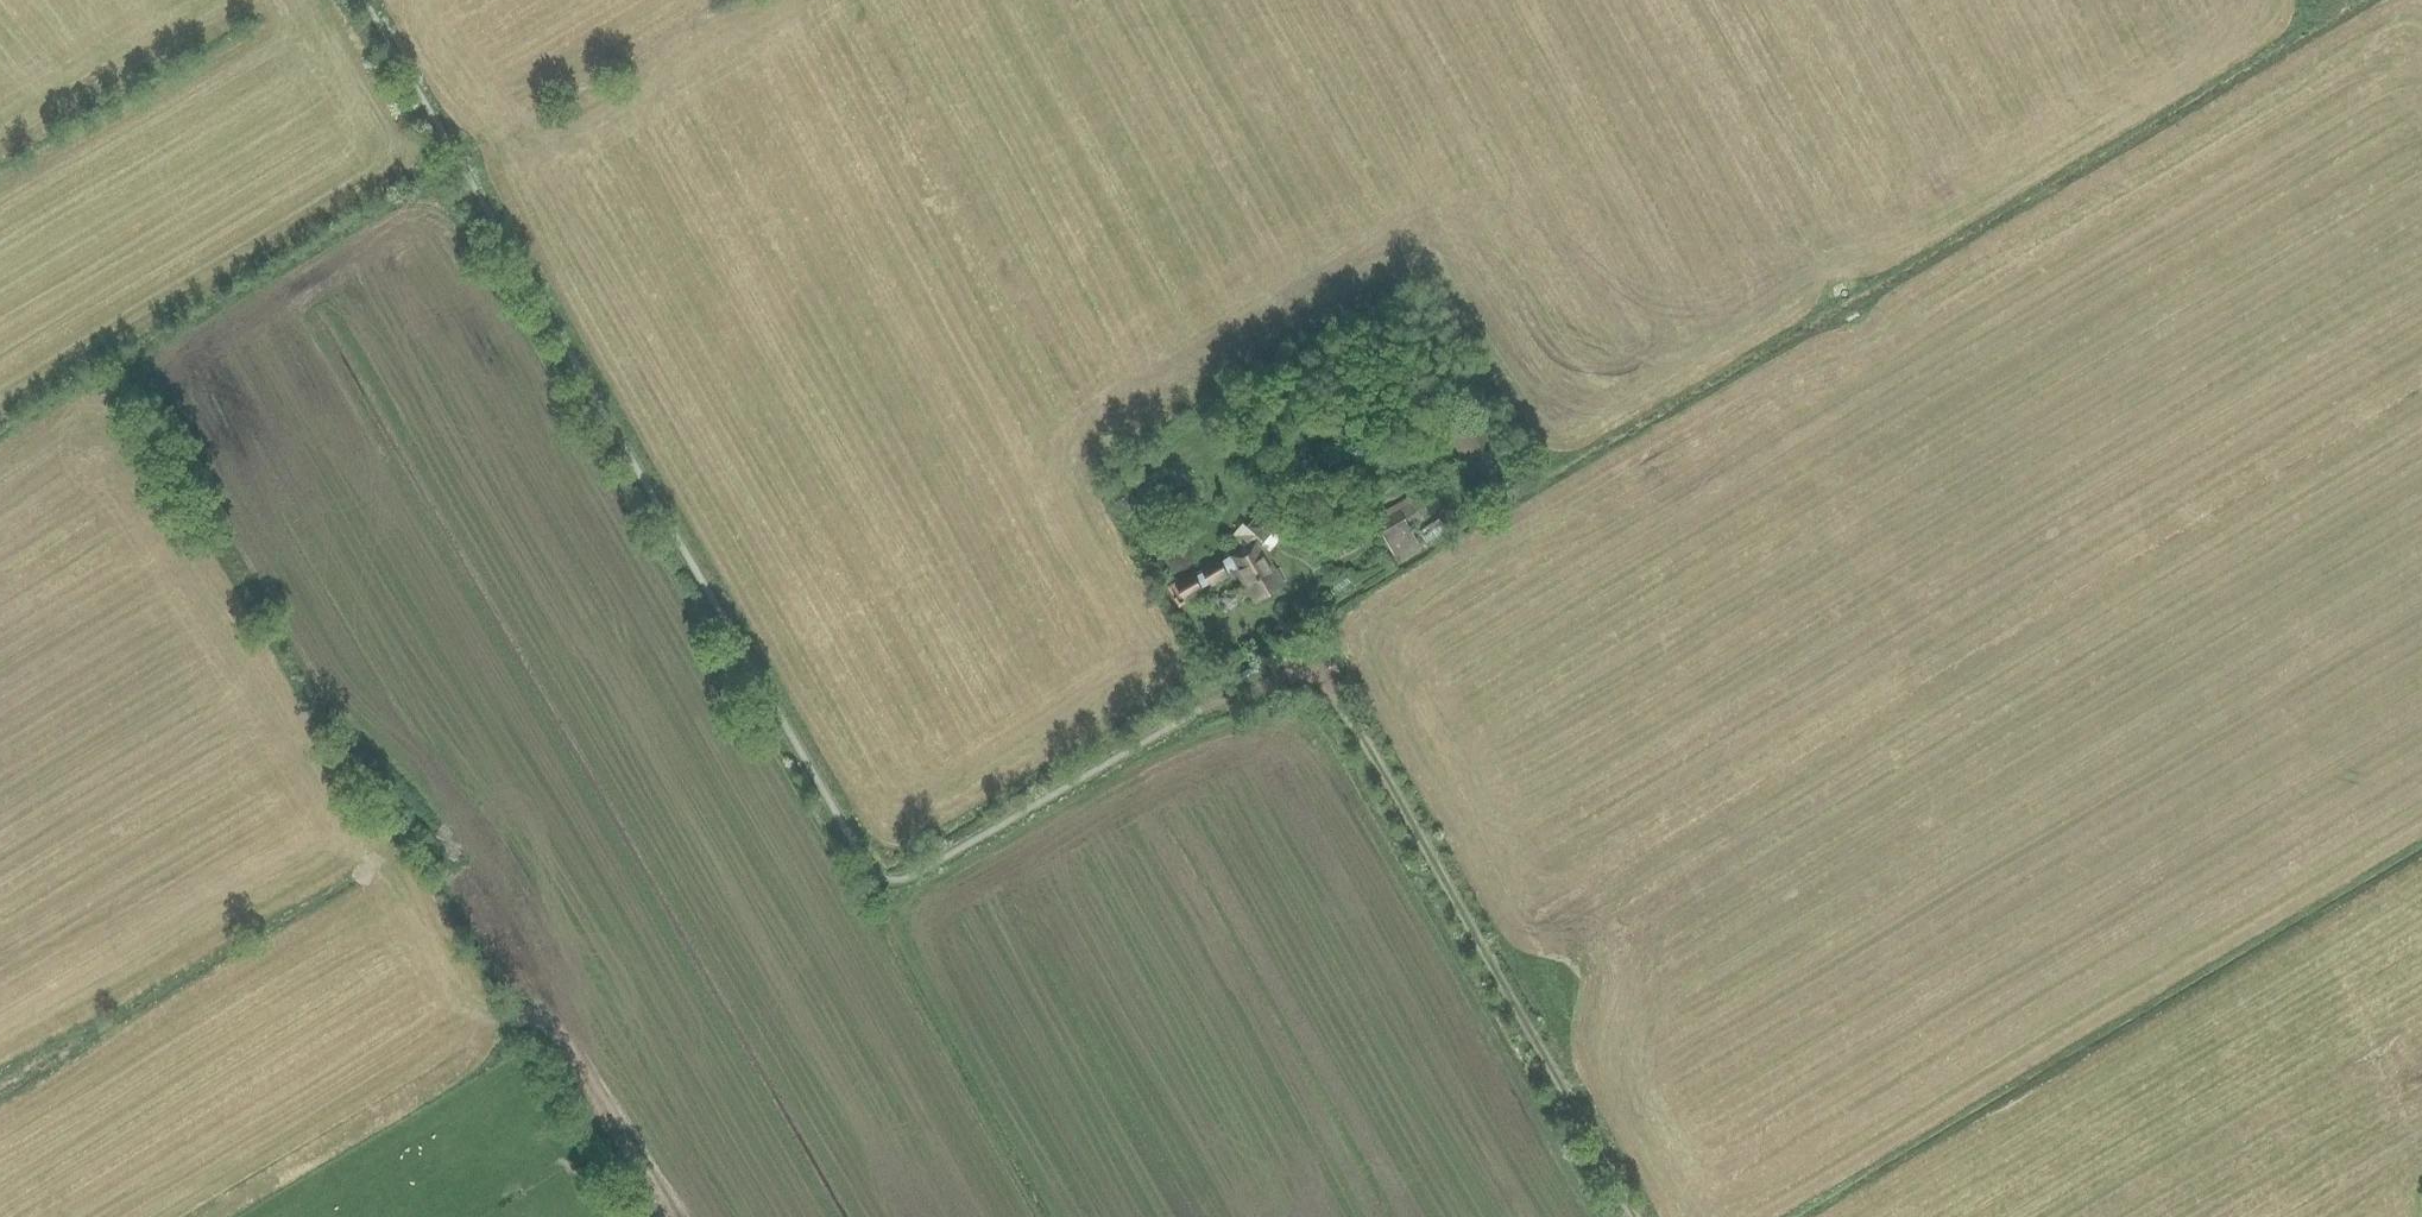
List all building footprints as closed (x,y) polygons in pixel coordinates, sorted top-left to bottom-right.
[(1507,465),(1472,406),(1442,423),(1464,461),(1471,456),(1484,478),(1507,465)] [(1407,528),(1423,518),(1415,503),(1401,511),(1379,523),(1388,539),(1391,545),(1411,534),(1407,528)] [(1251,585),(1259,599),(1280,586),(1272,573),(1275,571),(1257,540),(1260,538),(1264,542),(1271,534),(1273,536),(1283,524),(1271,515),(1270,517),(1262,510),(1247,527),(1255,534),(1248,543),(1249,545),(1223,560),(1222,558),(1177,585),(1186,601),(1231,574),(1230,572),(1236,568),(1248,587),(1251,585)] [(1427,542),(1447,529),(1439,518),(1419,531),(1427,542)] [(1334,594),(1351,582),(1344,573),(1327,584),(1334,594)]
